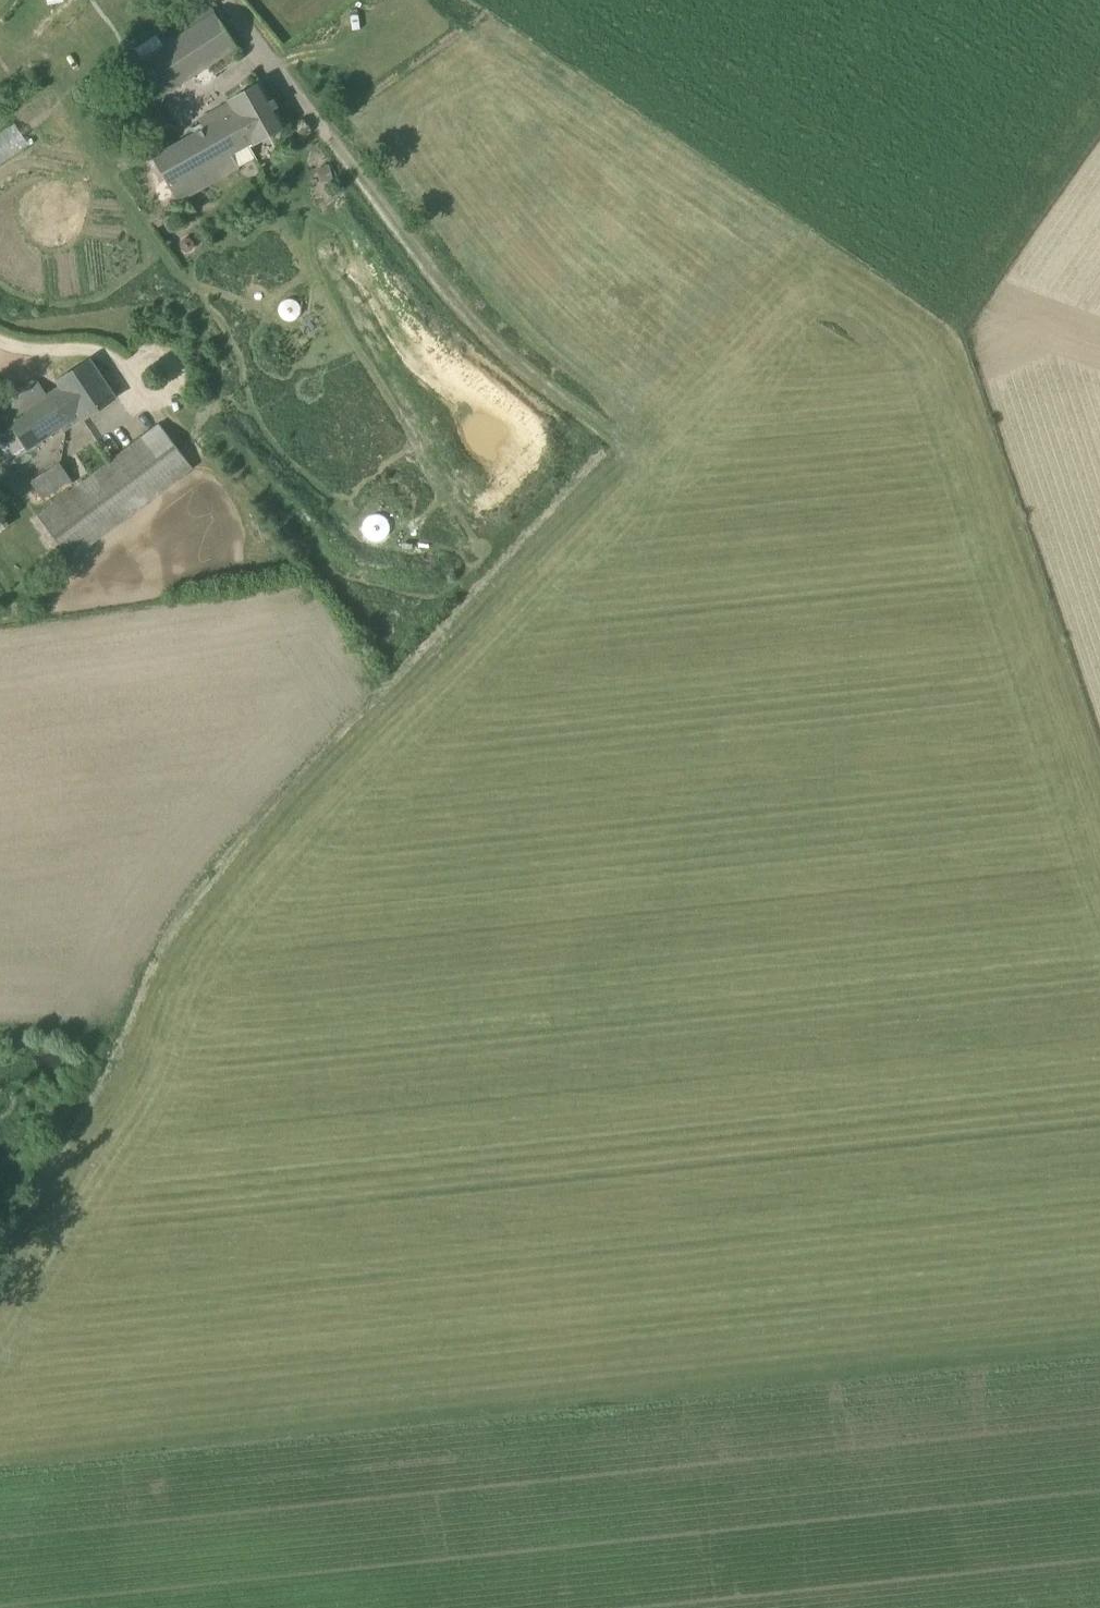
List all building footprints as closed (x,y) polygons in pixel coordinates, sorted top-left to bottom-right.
[(164,94),(237,47),(214,12),(141,60),(164,94)] [(287,126),(260,80),(226,100),(231,108),(151,155),(179,204),(240,169),(238,167),(255,158),(249,148),(287,126)] [(90,360),(57,382),(60,386),(47,395),(39,382),(0,407),(0,450),(9,464),(82,414),(85,418),(116,397),(90,360)] [(71,560),(192,469),(158,424),(38,515),(71,560)] [(72,483),(62,467),(59,463),(29,483),(42,503),(72,483)]
